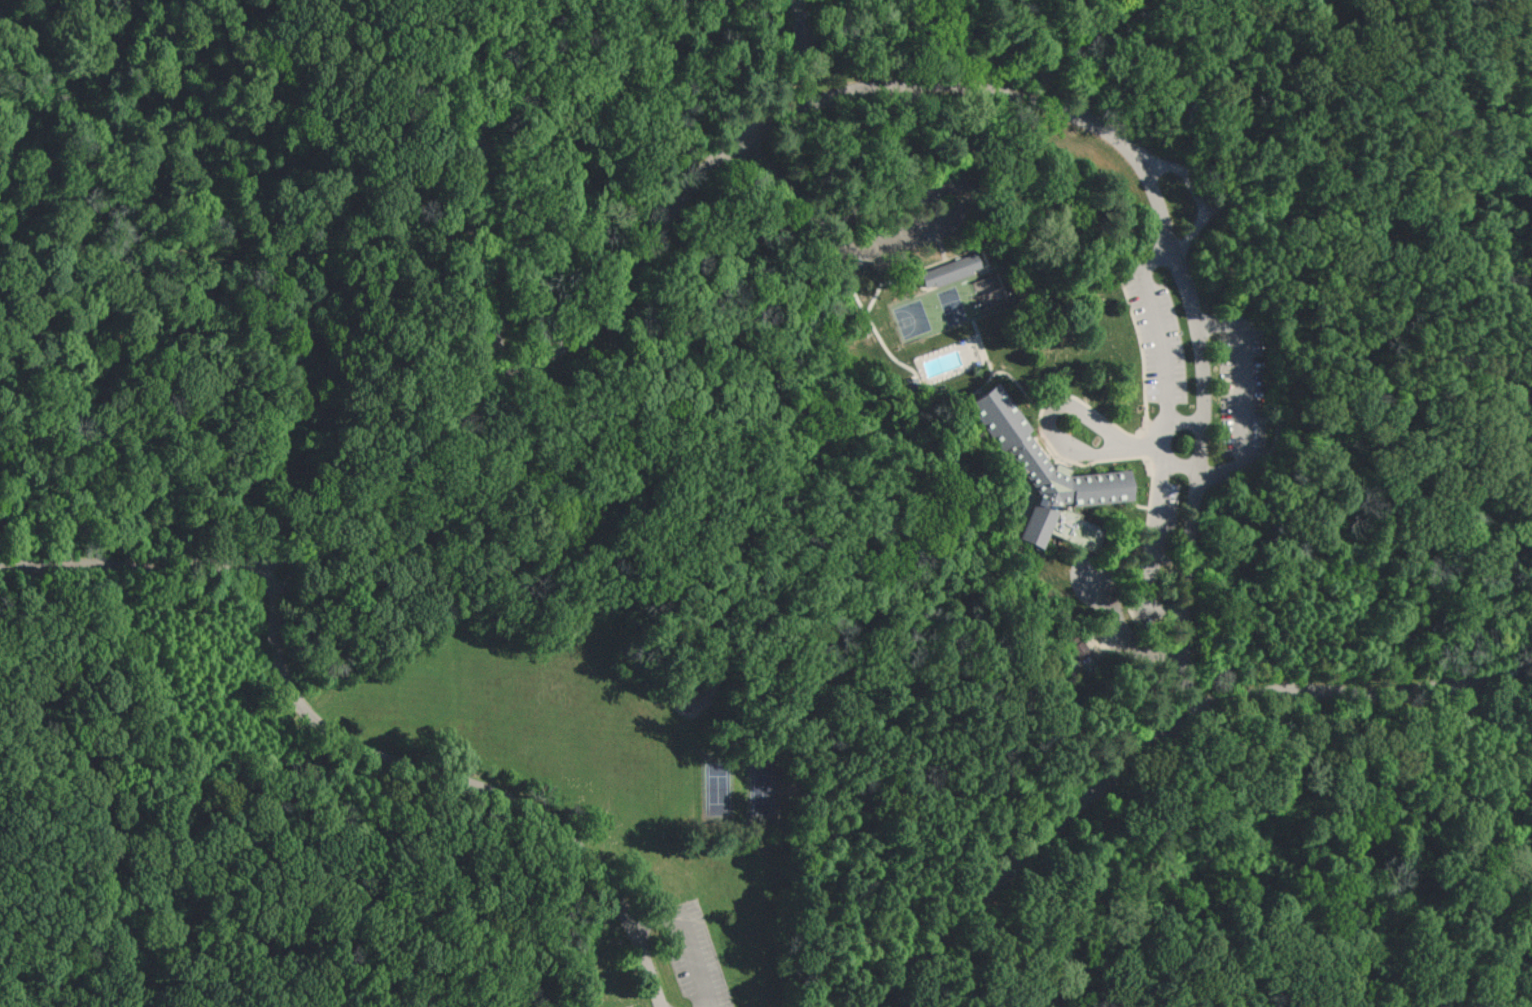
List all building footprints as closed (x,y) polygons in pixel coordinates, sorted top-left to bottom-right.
[(791,12),(793,59),(811,58),(809,11),(791,12)] [(917,271),(925,291),(983,270),(975,250),(917,271)] [(967,407),(999,385),(1031,430),(1027,434),(1053,470),(1056,463),(1073,472),(1072,477),(1128,473),(1131,502),(1075,508),(1075,511),(1082,515),(1081,519),(1106,532),(1096,555),(1050,535),(1042,550),(1010,535),(1031,488),(999,441),(995,444),(967,407)] [(720,894),(722,903),(731,901),(728,891),(720,894)]
